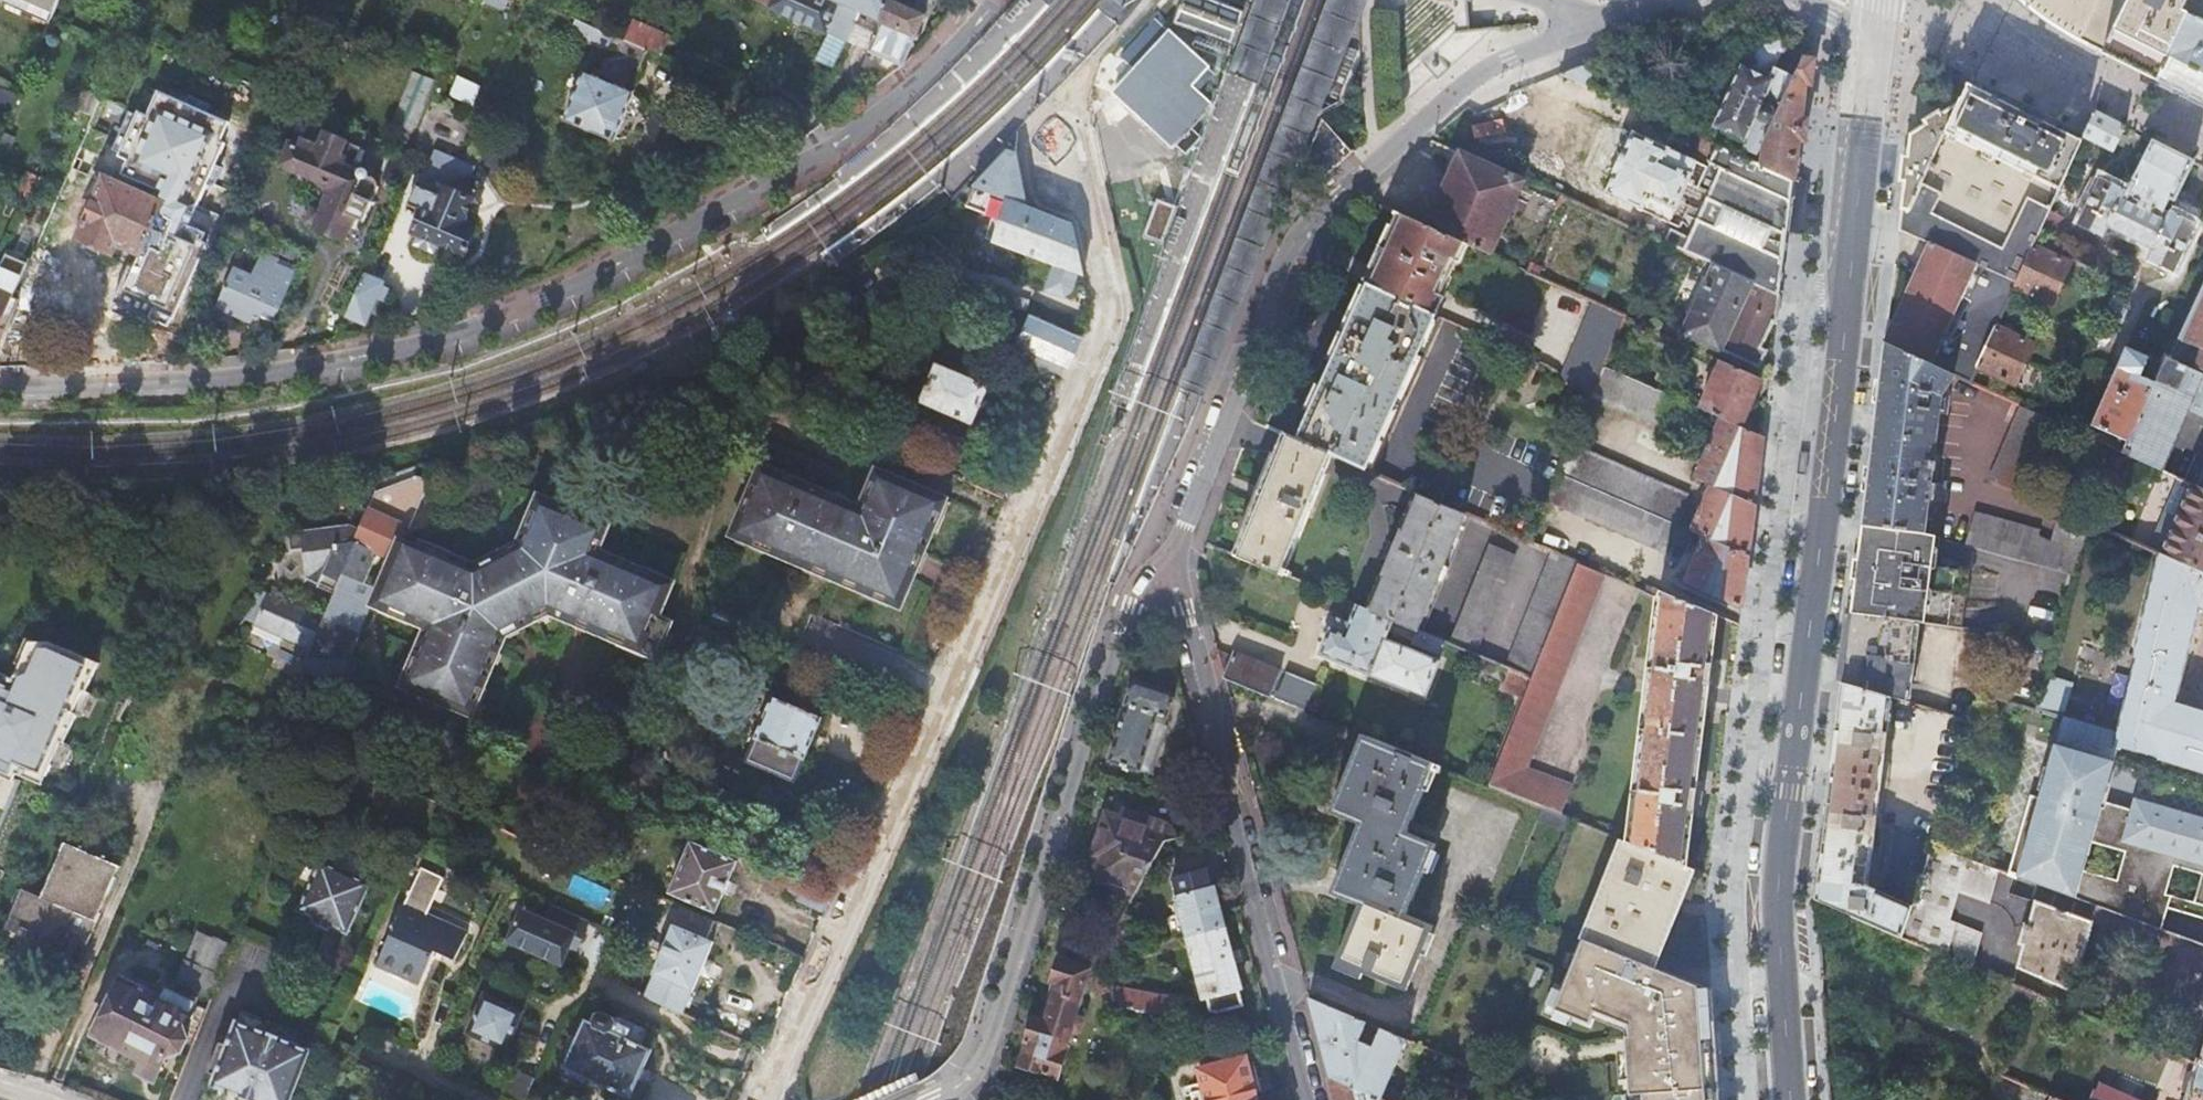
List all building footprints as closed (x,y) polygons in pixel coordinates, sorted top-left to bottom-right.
[(48,24),(52,15),(17,0),(3,0),(1,3),(48,24)] [(59,0),(17,0),(52,15),(59,0)] [(847,41),(853,26),(859,12),(833,0),(757,0),(770,6),(769,9),(826,33),(827,31),(847,41)] [(859,12),(853,26),(847,41),(869,50),(868,51),(903,67),(925,20),(913,14),(919,3),(912,0),(902,0),(899,7),(888,3),(890,0),(833,0),(859,12)] [(1097,10),(1119,27),(1140,0),(1105,0),(1097,10)] [(1236,43),(1248,12),(1215,0),(1189,0),(1180,21),(1236,43)] [(1226,73),(1257,85),(1288,0),(1253,0),(1226,73)] [(1267,155),(1295,163),(1359,0),(1325,0),(1267,155)] [(2022,2),(2026,6),(2031,10),(2036,14),(2042,18),(2048,22),(2053,26),(2052,29),(2073,38),(2079,41),(2109,56),(2158,81),(2188,15),(2202,22),(2202,0),(2018,0),(2022,2)] [(2158,81),(2202,104),(2202,22),(2188,15),(2158,81)] [(608,48),(615,34),(578,18),(572,32),(608,48)] [(1193,84),(1208,64),(1168,30),(1110,92),(1172,148),(1213,104),(1193,84)] [(1742,145),(1759,152),(1794,76),(1776,67),(1785,48),(1783,47),(1782,42),(1783,40),(1766,33),(1766,35),(1761,37),(1759,36),(1745,67),(1742,66),(1715,126),(1744,139),(1742,145)] [(630,92),(649,49),(625,38),(617,35),(602,70),(596,68),(593,75),(585,72),(563,121),(612,142),(633,93),(630,92)] [(347,49),(349,43),(322,37),(320,42),(347,49)] [(830,77),(837,61),(826,56),(820,72),(830,77)] [(1810,59),(1803,56),(1794,76),(1759,152),(1755,162),(1796,180),(1806,98),(1810,59)] [(1593,88),(1591,63),(1561,74),(1593,88)] [(477,87),(459,79),(454,92),(472,100),(477,87)] [(13,105),(18,94),(0,86),(0,99),(13,105)] [(1964,92),(1957,106),(1911,209),(1908,209),(1902,224),(1902,228),(1932,242),(2019,281),(2036,244),(2052,208),(2083,140),(1982,91),(1981,93),(1966,86),(1964,92)] [(78,87),(71,104),(92,114),(100,96),(78,87)] [(236,121),(157,87),(115,183),(163,204),(141,254),(118,306),(169,328),(210,235),(190,226),(236,121)] [(1911,209),(1957,106),(1913,135),(1910,160),(1904,209),(1908,209),(1911,209)] [(2128,126),(2096,110),(2085,136),(2116,151),(2128,126)] [(1667,146),(1676,126),(1645,112),(1636,132),(1635,131),(1626,151),(1624,151),(1614,175),(1615,175),(1606,195),(1682,228),(1693,205),(1702,210),(1711,190),(1702,186),(1711,165),(1667,146)] [(1322,181),(1353,153),(1322,120),(1298,180),(1309,193),(1322,181)] [(1790,222),(1796,180),(1755,162),(1676,126),(1667,146),(1711,165),(1702,186),(1711,190),(1702,210),(1690,237),(1672,228),(1666,242),(1716,264),(1782,293),(1790,222)] [(299,146),(291,143),(282,164),(331,185),(314,226),(317,227),(320,229),(322,231),(325,233),(329,234),(334,235),(340,236),(344,238),(353,216),(363,220),(377,187),(375,180),(342,165),(352,143),(325,131),(319,145),(302,138),(299,146)] [(2172,148),(2154,139),(2134,179),(2138,181),(2132,193),(2126,191),(2127,188),(2102,176),(2078,223),(2102,235),(2107,223),(2151,245),(2146,257),(2170,269),(2194,223),(2171,210),(2170,213),(2164,210),(2170,198),(2175,200),(2194,159),(2172,148)] [(421,208),(412,230),(463,252),(473,227),(460,222),(471,197),(475,199),(475,198),(476,197),(477,198),(482,187),(481,187),(480,185),(481,185),(477,183),(478,180),(476,180),(475,181),(468,178),(474,165),(433,148),(418,184),(415,183),(407,202),(421,208)] [(383,178),(399,185),(411,157),(395,150),(383,178)] [(1029,206),(1018,154),(1010,152),(976,188),(970,205),(996,216),(988,237),(1059,264),(1050,289),(1067,297),(1076,291),(1079,281),(1077,271),(1086,275),(1075,225),(1029,206)] [(1461,154),(1460,158),(1428,227),(1470,246),(1489,255),(1524,182),(1461,154)] [(1267,155),(1177,387),(1203,398),(1295,163),(1267,155)] [(24,181),(35,186),(40,176),(28,171),(24,181)] [(118,243),(141,254),(163,204),(115,183),(106,178),(78,239),(113,255),(118,243)] [(18,195),(29,200),(35,186),(24,181),(18,195)] [(1168,241),(1181,204),(1161,197),(1148,233),(1168,241)] [(2066,216),(2052,208),(2043,230),(2057,237),(2066,216)] [(1470,246),(1428,227),(1398,213),(1373,268),(1380,271),(1373,288),(1437,317),(1446,298),(1444,297),(1453,279),(1446,276),(1453,260),(1462,264),(1470,246)] [(1981,366),(2000,324),(2004,316),(2009,304),(2018,285),(2019,281),(1932,242),(1888,342),(1959,375),(1974,382),(1979,371),(1981,366)] [(2071,261),(2036,244),(2019,281),(2018,285),(2053,300),(2071,261)] [(8,249),(5,255),(27,264),(29,259),(8,249)] [(263,313),(277,318),(296,273),(277,265),(279,259),(269,254),(267,260),(260,257),(251,277),(233,270),(218,307),(253,322),(256,315),(258,311),(263,313)] [(6,329),(19,300),(12,297),(27,264),(5,255),(3,261),(0,267),(0,327),(6,329)] [(1528,272),(1538,277),(1542,268),(1531,264),(1528,272)] [(1783,294),(1782,293),(1716,264),(1686,333),(1762,366),(1769,349),(1763,347),(1769,332),(1774,322),(1779,324),(1783,294)] [(1365,284),(1370,287),(1373,288),(1380,271),(1373,268),(1365,284)] [(362,277),(346,317),(363,323),(379,284),(362,277)] [(1370,287),(1298,440),(1334,456),(1365,469),(1437,317),(1373,288),(1370,287)] [(2183,335),(2202,344),(2192,366),(2202,371),(2202,292),(2183,335)] [(1562,379),(1593,395),(1594,393),(1606,365),(1626,319),(1626,317),(1595,303),(1562,379)] [(1064,374),(1078,341),(1057,332),(1060,327),(1034,315),(1018,351),(1024,357),(1064,374)] [(2000,324),(1981,366),(2038,391),(2048,370),(2027,360),(2035,341),(2000,324)] [(1959,375),(1888,342),(1878,424),(1865,526),(1926,533),(1930,500),(1939,501),(1942,485),(1933,483),(1935,471),(1937,472),(1938,464),(1936,464),(1940,432),(1942,412),(1951,414),(1953,398),(1944,396),(1959,375)] [(2130,439),(2155,380),(2144,374),(2151,356),(2128,346),(2119,368),(2095,423),(2130,439)] [(2192,366),(2166,354),(2155,380),(2130,439),(2125,450),(2161,466),(2187,408),(2202,415),(2202,371),(2192,366)] [(1703,409),(1725,419),(1743,426),(1755,399),(1764,380),(1723,362),(1703,409)] [(1681,425),(1697,406),(1606,365),(1594,393),(1673,430),(1676,422),(1681,425)] [(989,387),(939,366),(923,402),(973,425),(989,387)] [(2055,418),(2052,417),(2026,405),(1993,479),(2022,492),(2055,418)] [(1715,486),(1757,505),(1759,489),(1761,469),(1765,436),(1743,426),(1725,419),(1717,438),(1706,433),(1697,451),(1709,456),(1699,479),(1715,486)] [(1286,435),(1236,557),(1291,579),(1293,573),(1286,570),(1334,456),(1298,440),(1286,435)] [(1561,472),(1679,524),(1692,495),(1573,443),(1561,472)] [(767,461),(764,466),(763,469),(774,474),(775,470),(777,466),(767,461)] [(763,469),(764,466),(762,465),(733,535),(739,538),(750,542),(752,538),(769,546),(767,549),(807,566),(818,571),(819,567),(836,574),(834,578),(867,592),(880,597),(882,594),(893,598),(891,602),(902,607),(917,572),(917,571),(926,550),(935,531),(940,517),(936,516),(944,499),(947,500),(948,498),(878,469),(877,471),(881,472),(876,484),(872,482),(861,509),(848,504),(849,501),(847,501),(846,505),(834,500),(836,496),(808,484),(806,488),(795,483),(797,479),(775,470),(774,474),(763,469)] [(415,466),(387,476),(372,510),(358,543),(340,585),(303,669),(341,685),(361,693),(371,668),(366,665),(367,663),(351,657),(374,604),(386,576),(369,569),(377,551),(393,558),(401,540),(411,516),(415,518),(431,482),(419,477),(415,466)] [(872,481),(872,482),(876,484),(881,472),(877,471),(873,469),(868,480),(872,481)] [(1561,472),(1549,501),(1667,552),(1679,524),(1561,472)] [(799,475),(797,479),(795,483),(806,488),(808,484),(809,480),(799,475)] [(2163,554),(2202,571),(2202,487),(2191,482),(2163,554)] [(1708,537),(1751,556),(1755,524),(1757,505),(1715,486),(1709,498),(1708,502),(1706,501),(1700,515),(1701,516),(1695,532),(1708,537)] [(836,496),(834,500),(846,505),(847,501),(847,500),(849,496),(838,492),(836,496)] [(1445,568),(1468,514),(1419,492),(1370,611),(1419,630),(1440,579),(1444,581),(1448,569),(1445,568)] [(662,593),(669,596),(675,582),(668,579),(657,574),(655,578),(644,573),(645,569),(625,561),(624,565),(613,560),(614,557),(600,550),(611,525),(577,511),(575,514),(563,509),(564,506),(540,495),(537,502),(532,514),(536,516),(531,527),(528,525),(524,535),(662,593)] [(947,501),(947,500),(944,499),(936,516),(940,517),(935,531),(939,533),(951,503),(947,501)] [(528,525),(531,527),(536,516),(532,514),(537,502),(533,501),(524,523),(528,525)] [(575,514),(577,511),(578,507),(567,502),(564,506),(563,509),(575,514)] [(1967,545),(2078,575),(2094,523),(2063,510),(2054,542),(2040,536),(2041,531),(1976,513),(1967,545)] [(1949,626),(1963,628),(1965,618),(1972,572),(1939,567),(1934,566),(1936,556),(1939,537),(1926,533),(1865,526),(1864,538),(1857,593),(1856,606),(1855,614),(1919,622),(1949,626)] [(1532,541),(1546,548),(1546,547),(1547,541),(1546,536),(1543,531),(1538,527),(1532,541)] [(669,598),(669,596),(662,593),(524,535),(523,537),(669,598)] [(662,613),(669,598),(523,537),(520,543),(522,544),(519,550),(507,557),(504,552),(486,562),(490,567),(478,574),(470,570),(473,564),(454,556),(452,560),(441,555),(443,551),(430,546),(424,543),(421,549),(401,540),(393,558),(386,576),(374,604),(382,608),(394,614),(395,615),(397,611),(414,618),(413,621),(428,628),(418,652),(422,654),(417,665),(413,663),(407,679),(404,686),(474,715),(477,709),(483,693),(479,692),(484,681),(488,682),(490,678),(494,667),(496,663),(492,661),(497,651),(501,653),(509,632),(520,628),(539,619),(537,616),(547,610),(548,612),(553,614),(567,619),(579,624),(590,629),(620,642),(622,638),(639,645),(637,649),(650,654),(658,658),(673,622),(671,621),(669,626),(659,621),(662,613)] [(1746,590),(1751,556),(1708,537),(1703,548),(1702,548),(1700,551),(1702,552),(1688,583),(1744,608),(1746,590)] [(1941,550),(1943,538),(1939,537),(1936,556),(1934,566),(1939,567),(1941,550)] [(750,542),(739,538),(737,542),(765,554),(767,549),(769,546),(752,538),(750,542)] [(432,541),(430,546),(443,551),(441,555),(452,560),(454,556),(456,552),(432,541)] [(522,544),(520,543),(515,542),(503,548),(505,552),(504,552),(507,557),(519,550),(522,544)] [(340,585),(358,543),(308,548),(311,580),(318,582),(320,577),(340,585)] [(1450,643),(1475,653),(1517,555),(1491,545),(1450,643)] [(926,551),(926,550),(917,571),(917,572),(917,571),(922,573),(930,553),(926,551)] [(1533,677),(1579,562),(1554,551),(1507,666),(1533,677)] [(616,553),(614,557),(613,560),(624,565),(625,561),(627,557),(616,553)] [(2174,704),(2180,683),(2201,606),(2202,607),(2202,571),(2163,554),(2135,656),(2139,657),(2135,670),(2118,732),(2062,716),(2062,717),(2054,743),(2059,744),(2113,760),(2115,761),(2117,755),(2119,748),(2157,758),(2202,771),(2202,713),(2174,704)] [(478,566),(473,564),(470,570),(478,574),(490,567),(486,562),(478,566)] [(1560,688),(1606,574),(1579,562),(1533,677),(1490,787),(1562,816),(1573,788),(1527,770),(1560,688)] [(646,570),(645,569),(644,573),(655,578),(657,574),(668,579),(670,575),(648,566),(646,570)] [(832,582),(834,578),(836,574),(819,567),(818,571),(807,566),(805,571),(832,582)] [(266,587),(260,601),(300,618),(306,605),(266,587)] [(1661,599),(1663,592),(1651,587),(1648,593),(1661,599)] [(889,606),(891,602),(893,598),(882,594),(880,597),(867,592),(865,596),(889,606)] [(1715,669),(1722,617),(1663,592),(1661,599),(1645,722),(1629,844),(1688,868),(1696,810),(1702,811),(1704,795),(1698,794),(1705,747),(1713,685),(1718,686),(1720,670),(1715,669)] [(1419,630),(1370,611),(1357,606),(1350,622),(1338,617),(1333,628),(1332,628),(1322,652),(1426,695),(1440,661),(1387,639),(1390,630),(1423,642),(1426,633),(1419,630)] [(413,621),(414,618),(397,611),(395,615),(394,614),(382,608),(381,612),(411,625),(413,621)] [(552,618),(553,614),(548,612),(547,610),(537,616),(539,619),(541,623),(552,618)] [(672,617),(662,613),(659,621),(669,626),(671,621),(672,617)] [(1847,672),(1846,683),(1893,697),(1908,701),(1909,689),(1919,622),(1855,614),(1847,672)] [(590,629),(579,624),(577,628),(588,633),(590,629)] [(520,628),(509,632),(513,636),(522,632),(520,628)] [(0,678),(0,778),(41,796),(99,664),(33,635),(11,683),(0,678)] [(649,658),(650,654),(637,649),(639,645),(622,638),(620,642),(619,646),(649,658)] [(403,677),(407,679),(413,663),(417,665),(422,654),(418,652),(414,650),(403,677)] [(492,661),(496,663),(500,665),(504,654),(501,653),(497,651),(492,661)] [(1233,655),(1223,678),(1308,711),(1318,684),(1288,673),(1287,676),(1233,655)] [(2036,710),(2062,717),(2062,716),(2072,683),(2048,675),(2047,675),(2036,710)] [(483,693),(477,709),(481,710),(492,684),(488,682),(484,681),(479,692),(483,693)] [(1132,687),(1124,708),(1127,709),(1109,763),(1149,777),(1153,775),(1168,729),(1166,726),(1175,698),(1173,695),(1137,683),(1132,687)] [(1837,754),(1820,900),(1904,937),(1914,905),(1869,885),(1884,766),(1893,697),(1846,683),(1837,754)] [(753,762),(797,781),(799,779),(825,716),(777,696),(760,737),(761,737),(752,759),(753,762)] [(1440,774),(1443,767),(1372,738),(1343,809),(1372,820),(1343,891),(1370,903),(1345,965),(1407,992),(1433,927),(1406,916),(1435,845),(1407,834),(1433,771),(1440,774)] [(2113,760),(2059,744),(2054,761),(2052,770),(2073,777),(2073,776),(2074,775),(2074,773),(2074,772),(2075,771),(2076,771),(2077,770),(2078,769),(2079,769),(2080,769),(2082,769),(2083,770),(2084,770),(2085,771),(2085,772),(2086,773),(2087,774),(2087,775),(2087,776),(2087,777),(2086,779),(2086,780),(2085,780),(2085,781),(2105,787),(2108,777),(2113,760)] [(2073,777),(2052,770),(2044,796),(2035,794),(2011,873),(2016,875),(2147,923),(2153,905),(2184,814),(2135,800),(2133,809),(2113,803),(2108,820),(2097,817),(2102,800),(2105,787),(2085,781),(2085,780),(2086,780),(2086,779),(2087,777),(2087,776),(2087,775),(2087,774),(2086,773),(2085,772),(2085,771),(2084,770),(2083,770),(2082,769),(2080,769),(2079,769),(2078,769),(2077,770),(2076,771),(2075,771),(2074,772),(2074,773),(2074,775),(2073,776),(2073,777)] [(2113,803),(2102,800),(2097,817),(2108,820),(2113,803)] [(2184,814),(2153,905),(2147,923),(2146,925),(2169,933),(2179,900),(2170,897),(2179,868),(2202,875),(2194,904),(2202,907),(2202,820),(2184,814)] [(1164,841),(1174,838),(1174,837),(1175,836),(1176,834),(1176,833),(1176,831),(1175,830),(1173,829),(1146,820),(1144,826),(1106,815),(1085,878),(1119,889),(1116,895),(1131,901),(1164,841)] [(1570,820),(1530,918),(1587,941),(1652,968),(1690,869),(1688,868),(1629,844),(1570,820)] [(80,913),(91,917),(99,921),(123,865),(115,861),(67,841),(43,896),(24,887),(6,927),(21,934),(13,953),(55,971),(80,913)] [(677,894),(724,914),(744,863),(699,844),(677,894)] [(1904,937),(2014,985),(2019,968),(2074,991),(2092,922),(2010,892),(2016,875),(2011,873),(1933,845),(1914,905),(1904,937)] [(299,914),(315,920),(331,926),(348,933),(368,883),(318,863),(299,914)] [(427,869),(384,959),(401,967),(398,974),(424,986),(439,952),(459,962),(472,935),(431,916),(448,879),(427,869)] [(1187,937),(1223,928),(1213,889),(1198,892),(1194,875),(1173,881),(1187,937)] [(829,908),(835,894),(796,877),(790,892),(829,908)] [(659,885),(655,893),(663,896),(666,889),(659,885)] [(592,924),(552,906),(545,922),(523,913),(510,945),(565,968),(572,950),(578,936),(585,940),(592,924)] [(689,907),(647,998),(687,1016),(720,943),(715,940),(723,922),(689,907)] [(331,926),(315,920),(313,926),(329,932),(331,926)] [(1240,990),(1223,928),(1187,937),(1202,999),(1207,998),(1210,1011),(1219,1013),(1243,1008),(1238,990),(1240,990)] [(209,995),(231,947),(201,934),(178,982),(209,995)] [(578,936),(572,950),(580,953),(585,940),(578,936)] [(1105,949),(1106,958),(1116,955),(1112,937),(1105,949)] [(1587,941),(1585,947),(1574,973),(1568,988),(1558,1011),(1576,1018),(1593,1025),(1597,1014),(1631,1028),(1632,1040),(1629,1040),(1630,1056),(1631,1083),(1632,1097),(1628,1098),(1628,1099),(1722,1099),(1715,993),(1652,968),(1587,941)] [(1580,945),(1570,971),(1574,973),(1585,947),(1580,945)] [(401,967),(384,959),(381,965),(398,974),(401,967)] [(1064,1051),(1071,1030),(1075,1016),(1090,969),(1061,960),(1054,981),(1061,983),(1048,1022),(1035,1018),(1027,1042),(1029,1043),(1022,1066),(1059,1078),(1067,1052),(1064,1051)] [(1113,992),(1112,986),(1110,974),(1098,977),(1101,994),(1113,992)] [(99,1036),(161,1067),(168,1053),(170,1054),(184,1049),(190,1039),(186,1025),(183,1024),(193,1002),(158,984),(156,987),(134,976),(131,982),(128,980),(122,982),(97,1032),(99,1036)] [(1572,1027),(1576,1018),(1558,1011),(1568,988),(1560,984),(1547,1016),(1572,1027)] [(1113,992),(1116,1005),(1170,1017),(1174,999),(1112,986),(1113,992)] [(518,1039),(521,1030),(528,1014),(488,998),(471,1038),(511,1054),(518,1039)] [(1405,1042),(1380,1030),(1374,1044),(1361,1038),(1366,1025),(1310,1000),(1331,1078),(1381,1099),(1399,1099),(1400,1096),(1384,1089),(1405,1042)] [(563,1079),(589,1091),(594,1081),(634,1098),(656,1049),(645,1044),(650,1033),(648,1027),(623,1016),(618,1018),(606,1012),(600,1014),(596,1023),(590,1021),(563,1079)] [(1075,1016),(1071,1030),(1080,1032),(1084,1019),(1075,1016)] [(312,1051),(252,1027),(251,1028),(237,1023),(228,1046),(216,1076),(207,1099),(292,1099),(312,1051)] [(155,1080),(161,1067),(99,1036),(93,1049),(155,1080)] [(216,1076),(228,1046),(221,1043),(209,1072),(216,1076)] [(1631,1083),(1630,1056),(1621,1056),(1623,1083),(1631,1083)] [(2202,1066),(2202,1056),(2202,1059),(2196,1057),(2195,1063),(2200,1065),(2202,1066)] [(1192,1099),(1255,1099),(1244,1057),(1199,1071),(1203,1091),(1190,1095),(1192,1099)] [(2200,1065),(2190,1099),(2202,1099),(2202,1066),(2200,1065)] [(514,1099),(530,1099),(539,1080),(525,1074),(514,1099)] [(1331,1078),(1336,1099),(1381,1099),(1331,1078)] [(2099,1087),(2093,1099),(2129,1099),(2099,1087)] [(1003,1088),(997,1099),(1027,1099),(1003,1088)]
